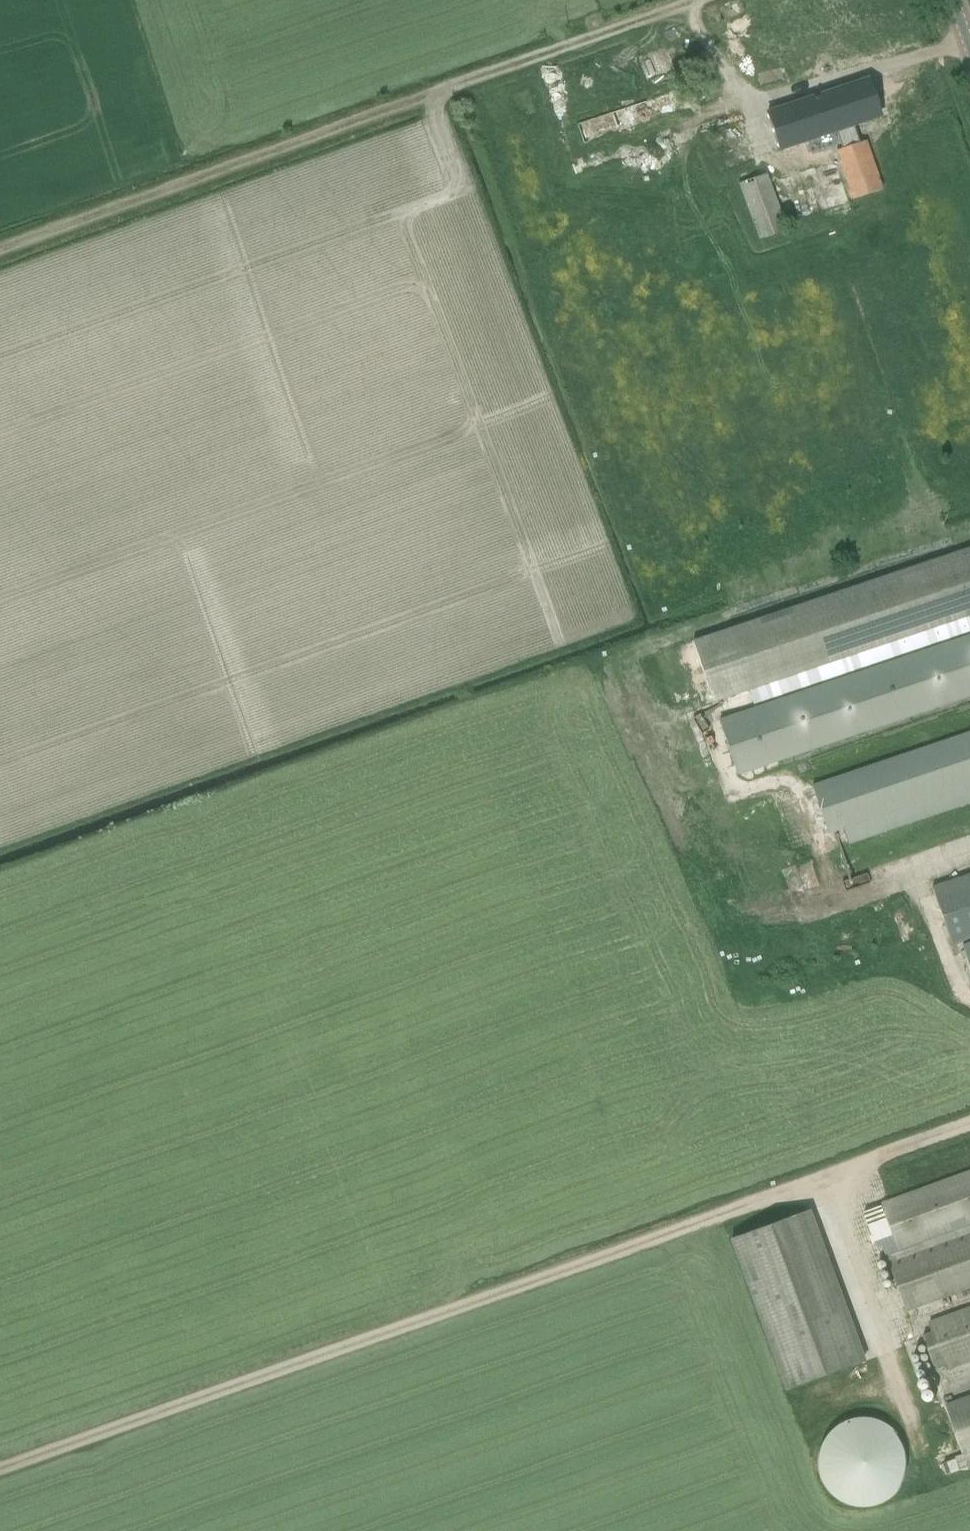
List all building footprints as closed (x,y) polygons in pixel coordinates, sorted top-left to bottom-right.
[(679,75),(677,50),(645,52),(646,77),(679,75)] [(781,69),(757,75),(760,86),(783,80),(781,69)] [(869,82),(850,88),(766,115),(778,150),(835,132),(840,149),(836,150),(852,200),(863,197),(882,191),(865,142),(860,144),(853,124),(880,115),(869,82)] [(584,145),(698,109),(691,86),(577,122),(584,145)] [(767,175),(739,184),(760,241),(788,230),(767,175)] [(693,642),(713,704),(748,692),(753,705),(969,632),(969,549),(693,642)] [(969,696),(969,637),(720,722),(737,775),(969,696)] [(811,786),(826,833),(843,828),(848,844),(969,803),(969,733),(811,786)] [(932,887),(952,946),(959,944),(961,943),(969,968),(969,874),(932,887)] [(864,1213),(872,1236),(871,1237),(873,1244),(875,1243),(885,1251),(887,1256),(888,1256),(891,1263),(908,1312),(969,1290),(969,1171),(889,1201),(887,1201),(883,1203),(884,1206),(864,1213)] [(785,1391),(865,1362),(811,1211),(730,1240),(785,1391)] [(929,1323),(932,1332),(924,1335),(936,1370),(945,1367),(947,1372),(969,1363),(969,1308),(929,1323)] [(944,1464),(948,1475),(960,1471),(969,1471),(969,1396),(946,1405),(946,1407),(964,1455),(955,1458),(956,1459),(944,1464)] [(902,1500),(897,1419),(824,1424),(830,1505),(902,1500)]
